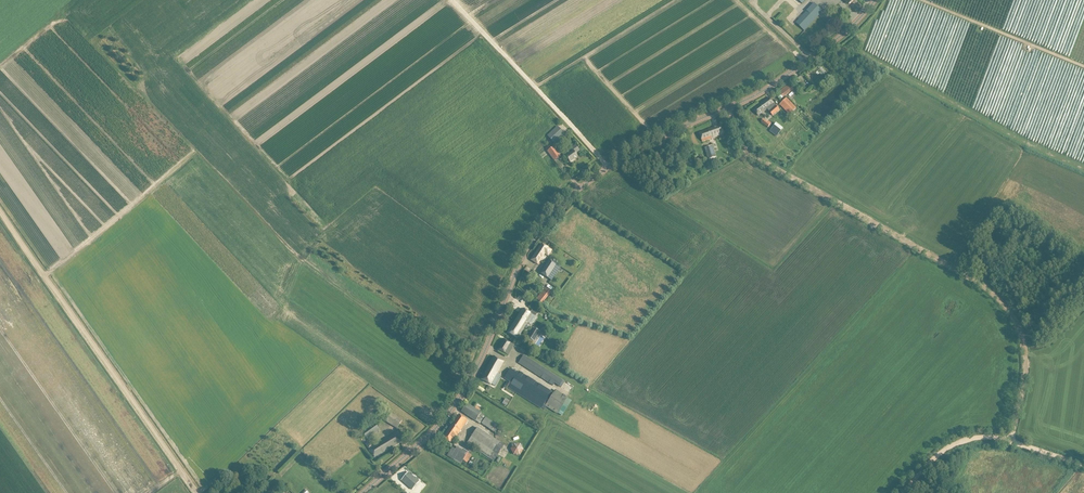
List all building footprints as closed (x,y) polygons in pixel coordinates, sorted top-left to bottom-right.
[(819,16),(823,12),(814,3),(796,23),(805,31),(819,16)] [(823,12),(819,16),(828,23),(832,19),(824,11),(823,12)] [(779,92),(783,97),(795,88),(792,83),(779,92)] [(760,105),(754,110),(758,116),(774,104),(770,98),(760,105)] [(784,108),(790,115),(796,108),(790,102),(787,98),(780,105),(784,108)] [(774,104),(767,109),(770,112),(769,112),(773,116),(780,110),(777,107),(778,106),(777,105),(776,107),(774,104)] [(768,127),(771,124),(768,121),(767,122),(763,119),(761,122),(768,127)] [(770,131),(777,137),(783,128),(776,123),(770,131)] [(712,138),(711,137),(719,135),(724,133),(721,125),(708,130),(699,133),(702,142),(712,138)] [(547,136),(554,144),(565,134),(557,126),(547,136)] [(575,154),(579,150),(575,145),(571,149),(573,151),(565,156),(570,162),(577,157),(575,154)] [(705,148),(709,160),(716,157),(712,146),(705,148)] [(548,151),(551,156),(554,160),(560,156),(553,147),(548,151)] [(531,260),(538,264),(545,253),(547,255),(551,250),(548,248),(542,244),(531,260)] [(551,261),(549,260),(540,273),(545,276),(548,278),(557,265),(551,261)] [(536,299),(542,304),(551,292),(545,287),(536,299)] [(532,325),(536,317),(523,309),(508,332),(517,338),(527,323),(526,322),(527,321),(532,325)] [(527,337),(534,341),(540,332),(533,327),(527,337)] [(504,339),(497,350),(502,353),(503,354),(504,353),(510,342),(504,339)] [(519,363),(553,385),(555,383),(559,386),(563,380),(524,355),(519,363)] [(497,373),(504,362),(494,356),(486,370),(487,370),(481,379),(491,385),(491,384),(495,386),(501,376),(497,373)] [(504,378),(512,383),(509,387),(537,405),(542,408),(543,405),(545,406),(558,414),(568,398),(556,390),(553,393),(552,392),(552,391),(548,388),(520,370),(518,373),(511,368),(504,378)] [(461,411),(466,414),(476,421),(481,413),(467,403),(461,411)] [(386,421),(397,428),(402,420),(391,413),(386,421)] [(443,438),(450,442),(455,435),(456,436),(467,421),(459,415),(443,438)] [(481,424),(495,433),(500,427),(486,417),(481,424)] [(360,430),(368,440),(370,438),(369,437),(379,430),(373,421),(360,430)] [(468,443),(494,461),(504,446),(478,428),(468,443)] [(401,442),(395,433),(369,449),(375,457),(401,442)] [(519,455),(524,449),(515,442),(509,450),(516,455),(517,454),(519,455)] [(456,449),(452,447),(447,456),(460,464),(468,452),(458,446),(456,449)] [(402,480),(412,489),(419,482),(408,472),(402,480)]
